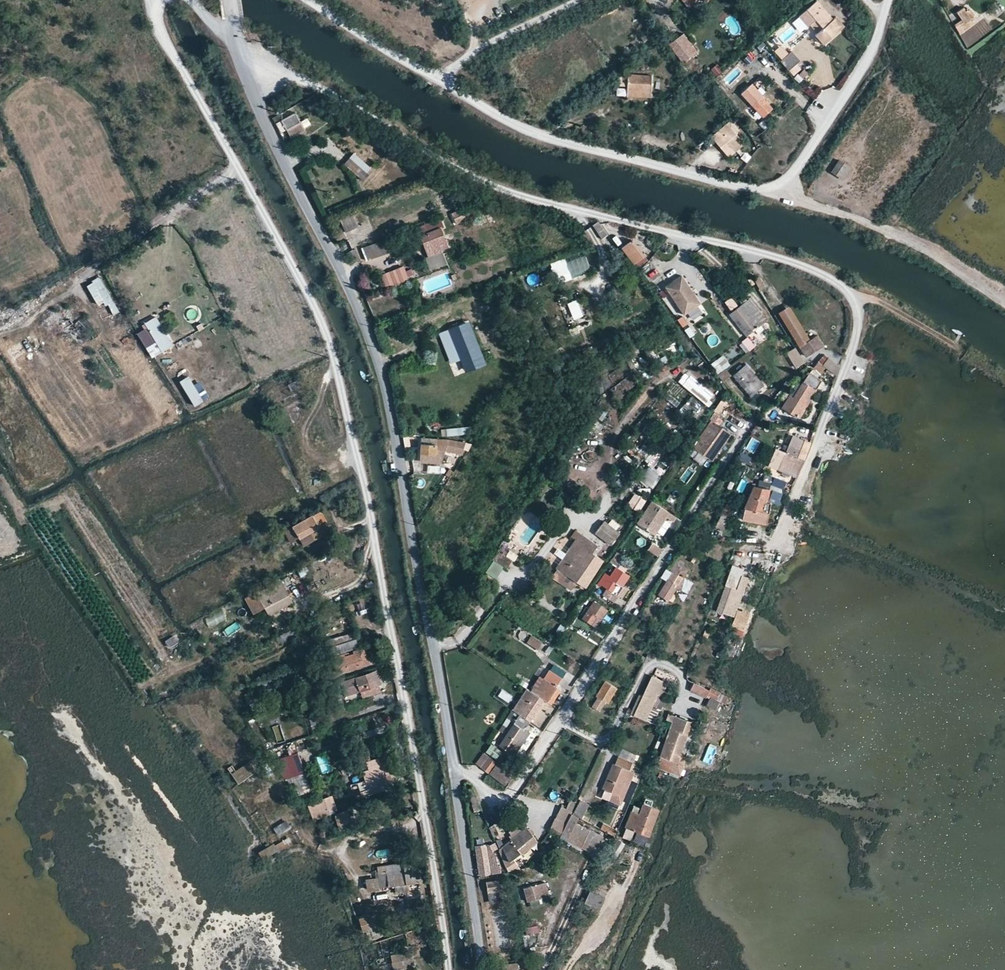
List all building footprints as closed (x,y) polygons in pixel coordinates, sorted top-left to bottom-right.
[(799,17),(808,29),(811,26),(818,34),(833,21),(818,2),(799,17)] [(959,23),(964,30),(974,23),(971,19),(973,17),(967,9),(965,11),(962,8),(955,12),(962,21),(959,23)] [(833,21),(818,34),(816,35),(824,45),(845,29),(837,19),(837,18),(833,21)] [(669,46),(677,56),(691,46),(683,35),(669,46)] [(780,61),(788,70),(799,61),(791,52),(780,61)] [(804,69),(795,77),(800,83),(809,74),(804,69)] [(627,74),(627,90),(650,91),(650,75),(627,74)] [(740,94),(761,118),(771,109),(750,85),(740,94)] [(650,91),(627,90),(627,97),(649,98),(650,91)] [(282,120),(287,130),(300,123),(295,113),(282,120)] [(714,142),(723,152),(739,138),(734,134),(737,131),(734,127),(731,130),(730,128),(727,131),(722,126),(711,136),(715,141),(714,142)] [(739,138),(723,152),(727,157),(743,144),(739,138)] [(362,180),(372,168),(355,153),(345,164),(362,180)] [(831,170),(843,179),(850,169),(838,161),(831,170)] [(454,216),(457,224),(467,220),(464,212),(454,216)] [(347,233),(359,227),(353,214),(340,220),(347,233)] [(596,245),(609,233),(598,221),(585,232),(596,245)] [(441,228),(424,234),(429,246),(439,243),(441,249),(447,246),(441,228)] [(388,239),(362,248),(367,261),(393,252),(388,239)] [(623,250),(635,264),(645,256),(633,242),(623,250)] [(552,264),(556,279),(590,269),(586,255),(552,264)] [(400,267),(393,271),(397,281),(404,279),(400,267)] [(393,271),(386,273),(390,283),(397,281),(393,271)] [(386,273),(379,275),(384,289),(391,286),(390,283),(386,273)] [(527,283),(537,286),(539,276),(529,274),(527,283)] [(666,287),(685,315),(701,304),(683,276),(666,287)] [(102,277),(87,284),(99,308),(108,304),(113,315),(119,312),(102,277)] [(569,296),(574,309),(581,306),(576,293),(569,296)] [(560,300),(566,313),(574,309),(569,296),(560,300)] [(730,316),(748,337),(767,322),(750,300),(730,316)] [(779,314),(800,347),(811,340),(790,307),(779,314)] [(197,319),(198,309),(187,308),(186,318),(197,319)] [(158,317),(147,324),(165,352),(176,345),(158,317)] [(442,333),(445,340),(453,337),(462,360),(466,369),(483,361),(467,323),(442,333)] [(800,347),(807,358),(824,347),(817,336),(811,340),(800,347)] [(462,360),(453,337),(445,340),(454,363),(462,360)] [(749,351),(755,345),(747,338),(741,344),(749,351)] [(582,349),(585,355),(594,351),(591,345),(582,349)] [(784,352),(793,367),(802,362),(793,346),(784,352)] [(821,352),(815,360),(820,364),(827,356),(821,352)] [(815,360),(810,366),(815,370),(820,364),(815,360)] [(730,375),(750,395),(764,383),(743,362),(730,375)] [(716,372),(722,380),(730,375),(724,367),(716,372)] [(809,372),(794,396),(788,393),(780,407),(796,417),(820,380),(809,372)] [(191,377),(184,382),(198,405),(205,400),(191,377)] [(288,385),(291,391),(301,386),(298,380),(288,385)] [(711,427),(701,441),(713,449),(726,428),(717,422),(713,428),(711,427)] [(422,436),(418,460),(438,463),(442,451),(458,453),(460,441),(443,440),(422,436)] [(656,439),(651,448),(644,445),(638,457),(643,460),(642,462),(655,469),(667,445),(656,439)] [(793,441),(789,454),(802,460),(805,450),(799,448),(801,444),(793,441)] [(698,453),(694,459),(705,467),(710,461),(698,453)] [(445,454),(443,465),(455,466),(456,455),(445,454)] [(664,463),(657,472),(649,465),(638,477),(651,489),(669,468),(664,463)] [(753,483),(740,518),(764,523),(771,499),(766,498),(769,487),(753,483)] [(639,512),(646,501),(636,494),(628,506),(639,512)] [(654,502),(639,524),(656,535),(668,517),(675,522),(677,517),(654,502)] [(283,532),(289,543),(297,538),(326,524),(320,513),(283,532)] [(723,514),(719,520),(725,523),(729,518),(723,514)] [(605,523),(598,534),(612,544),(620,533),(605,523)] [(326,524),(297,538),(302,546),(330,532),(326,524)] [(576,541),(557,569),(587,588),(605,560),(593,552),(598,545),(579,532),(577,531),(572,538),(576,541)] [(653,543),(644,557),(653,563),(662,549),(653,543)] [(515,563),(506,556),(509,553),(502,549),(494,560),(510,571),(515,563)] [(515,561),(519,555),(510,550),(507,556),(515,561)] [(614,569),(628,579),(631,575),(617,565),(614,569)] [(732,565),(716,608),(732,614),(746,576),(741,574),(743,569),(732,565)] [(607,574),(600,583),(613,592),(618,585),(623,587),(628,579),(614,569),(610,576),(607,574)] [(669,578),(676,583),(680,575),(674,571),(669,578)] [(668,577),(657,594),(671,602),(676,593),(673,591),(678,584),(676,583),(669,578),(668,577)] [(244,598),(252,613),(263,607),(287,596),(280,581),(244,598)] [(618,585),(613,592),(622,598),(628,590),(623,587),(618,585)] [(287,596),(263,607),(264,611),(289,599),(287,596)] [(586,618),(598,626),(608,610),(595,601),(589,610),(584,606),(579,614),(586,618)] [(737,609),(731,625),(744,631),(750,614),(737,609)] [(206,619),(210,627),(226,619),(223,611),(206,619)] [(237,621),(223,630),(227,637),(242,627),(237,621)] [(544,638),(533,631),(527,640),(538,647),(544,638)] [(333,656),(361,647),(356,632),(328,640),(333,656)] [(170,649),(181,643),(175,634),(165,641),(170,649)] [(362,648),(368,664),(373,661),(368,646),(362,648)] [(332,661),(337,675),(368,664),(362,648),(351,652),(352,654),(332,661)] [(549,668),(534,691),(545,699),(546,700),(548,696),(556,685),(562,676),(549,668)] [(340,682),(342,692),(354,688),(355,692),(359,691),(378,685),(374,671),(340,682)] [(603,680),(594,693),(597,696),(592,704),(599,708),(604,700),(607,701),(616,688),(603,680)] [(272,683),(262,685),(263,693),(273,691),(272,683)] [(710,700),(708,705),(724,712),(730,697),(694,683),(690,692),(710,700)] [(378,685),(359,691),(361,698),(380,692),(378,685)] [(556,685),(548,696),(554,700),(561,688),(556,685)] [(534,691),(528,686),(519,697),(527,702),(534,691)] [(639,693),(634,702),(639,705),(635,713),(643,718),(657,693),(648,687),(643,696),(639,693)] [(502,690),(498,697),(510,703),(513,695),(502,690)] [(242,694),(245,704),(256,701),(254,691),(242,694)] [(527,702),(519,713),(530,720),(545,699),(534,691),(527,702)] [(639,705),(634,702),(629,711),(635,713),(639,705)] [(519,713),(498,744),(513,754),(530,729),(525,725),(530,720),(519,713)] [(270,721),(277,742),(288,738),(280,717),(270,721)] [(670,726),(658,755),(676,762),(687,733),(670,726)] [(491,745),(487,752),(496,758),(501,751),(491,745)] [(387,784),(359,794),(360,797),(393,786),(381,751),(356,759),(358,765),(378,758),(387,784)] [(227,758),(231,765),(241,759),(236,752),(227,758)] [(271,761),(277,769),(288,765),(296,787),(307,783),(297,753),(271,761)] [(320,772),(330,770),(327,754),(317,756),(320,772)] [(632,760),(617,754),(614,762),(612,761),(601,785),(611,789),(618,791),(620,785),(626,788),(633,770),(629,768),(632,760)] [(486,755),(480,766),(486,771),(494,760),(486,755)] [(358,765),(363,781),(355,783),(359,794),(387,784),(378,758),(358,765)] [(494,760),(486,771),(502,782),(508,771),(494,760)] [(719,768),(719,760),(702,761),(703,769),(719,768)] [(226,769),(237,784),(254,771),(246,762),(234,771),(230,766),(226,769)] [(338,766),(340,773),(347,771),(345,764),(338,766)] [(618,791),(611,789),(607,797),(620,802),(626,788),(620,785),(618,791)] [(307,804),(312,818),(335,811),(330,797),(307,804)] [(579,797),(573,811),(581,815),(587,801),(579,797)] [(630,809),(624,826),(649,834),(658,808),(641,801),(637,812),(630,809)] [(335,815),(340,828),(350,825),(345,812),(335,815)] [(568,812),(559,833),(595,851),(602,832),(575,820),(577,816),(568,812)] [(274,828),(279,836),(292,829),(287,820),(274,828)] [(552,821),(549,828),(557,832),(560,825),(552,821)] [(602,821),(599,827),(613,834),(616,828),(602,821)] [(495,824),(489,828),(492,835),(499,831),(495,824)] [(501,844),(510,861),(520,851),(518,847),(532,835),(525,826),(501,844)] [(532,835),(518,847),(520,851),(522,854),(537,840),(532,835)] [(612,852),(621,855),(625,843),(616,840),(612,852)] [(474,844),(478,873),(500,871),(500,864),(496,864),(494,853),(492,850),(495,847),(492,842),(488,845),(485,842),(474,844)] [(256,852),(261,861),(270,856),(265,848),(256,852)] [(375,867),(378,888),(419,882),(415,854),(399,857),(400,863),(375,867)] [(485,881),(487,890),(501,887),(499,878),(485,881)] [(525,886),(527,899),(546,895),(544,882),(525,886)] [(598,883),(596,893),(605,895),(608,886),(598,883)] [(591,891),(584,904),(600,911),(606,898),(591,891)] [(356,920),(360,933),(364,932),(367,941),(378,938),(376,929),(369,931),(365,917),(356,920)] [(523,927),(525,935),(538,932),(536,924),(523,927)] [(393,969),(408,969),(406,953),(391,954),(393,969)]
